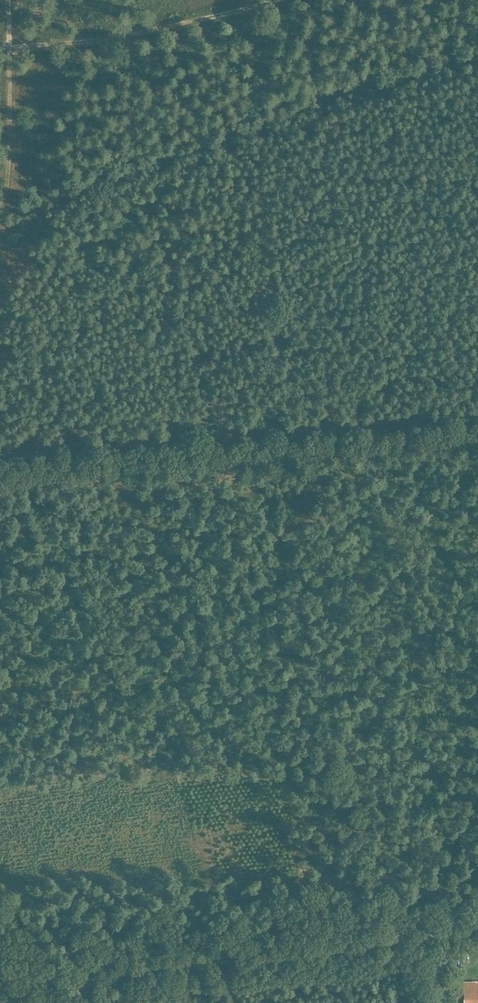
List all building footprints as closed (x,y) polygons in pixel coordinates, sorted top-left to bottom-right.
[(463,966),(464,1002),(477,1002),(477,966),(463,966)]
